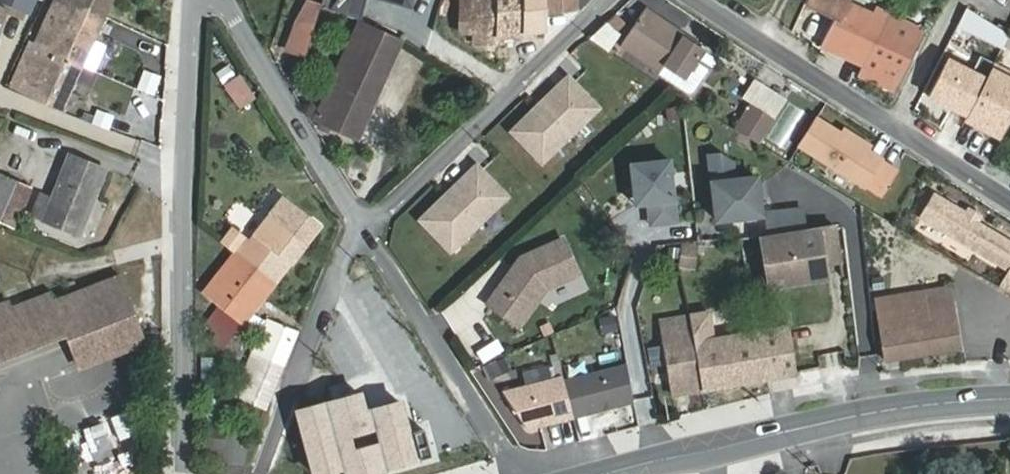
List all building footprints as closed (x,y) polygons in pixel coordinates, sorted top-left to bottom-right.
[(28,12),(33,0),(0,0),(28,12)] [(104,16),(70,0),(55,0),(34,45),(30,43),(11,85),(61,110),(104,16)] [(104,16),(112,0),(70,0),(104,16)] [(321,6),(321,7),(327,9),(330,1),(326,0),(323,0),(321,6)] [(357,12),(361,0),(335,0),(330,6),(357,12)] [(461,35),(477,33),(476,26),(496,24),(497,36),(544,31),(544,16),(544,8),(526,8),(527,0),(462,0),(461,35)] [(577,11),(577,0),(527,0),(526,8),(544,8),(544,16),(577,11)] [(805,3),(836,18),(845,0),(806,0),(805,3)] [(849,0),(845,0),(836,18),(821,47),(861,67),(882,21),(885,14),(875,9),(879,1),(878,0),(862,0),(860,5),(849,0)] [(287,50),(306,56),(321,7),(321,6),(308,2),(299,19),(287,50)] [(635,3),(626,16),(636,23),(645,10),(635,3)] [(612,38),(622,44),(662,71),(660,74),(691,95),(708,70),(696,62),(704,49),(645,10),(636,23),(626,16),(612,38)] [(314,123),(358,142),(403,40),(361,21),(314,123)] [(861,67),(857,76),(893,93),(924,31),(903,22),(899,28),(882,21),(861,67)] [(928,98),(967,117),(986,80),(947,61),(928,98)] [(1001,137),(1009,120),(1009,76),(993,67),(986,80),(967,117),(966,120),(1001,137)] [(215,91),(230,115),(255,98),(240,75),(215,91)] [(511,133),(540,163),(595,108),(566,78),(511,133)] [(774,118),(786,98),(753,78),(741,98),(774,118)] [(750,106),(737,128),(760,142),(774,120),(750,106)] [(94,109),(90,124),(108,130),(112,114),(94,109)] [(884,161),(817,119),(799,146),(867,190),(869,187),(884,195),(898,173),(882,163),(884,161)] [(710,154),(717,218),(761,213),(759,195),(764,194),(763,180),(758,181),(757,175),(734,177),(733,160),(721,153),(710,154)] [(106,169),(69,155),(43,220),(80,235),(106,169)] [(649,207),(675,204),(670,156),(632,160),(635,194),(648,192),(648,200),(649,207)] [(475,168),(420,222),(449,252),(504,198),(475,168)] [(14,227),(31,188),(0,174),(0,221),(14,227)] [(648,192),(635,194),(636,201),(648,200),(648,192)] [(935,197),(922,218),(1009,270),(1009,242),(935,197)] [(274,284),(320,227),(283,199),(250,240),(233,228),(221,243),(233,252),(274,284)] [(677,219),(675,204),(649,207),(651,222),(677,219)] [(804,209),(765,208),(765,227),(804,228),(804,209)] [(770,289),(853,274),(843,225),(762,238),(770,289)] [(516,260),(484,306),(515,328),(541,290),(573,276),(557,241),(516,260)] [(685,245),(682,267),(693,268),(696,246),(685,245)] [(222,349),(274,284),(233,252),(202,292),(219,305),(205,323),(217,332),(211,340),(222,349)] [(1001,288),(1009,293),(1009,272),(1001,288)] [(51,292),(10,307),(8,301),(0,304),(0,359),(66,333),(119,313),(129,340),(143,334),(120,275),(54,300),(51,292)] [(961,347),(952,287),(911,294),(913,306),(890,310),(888,298),(875,300),(885,360),(961,347)] [(911,294),(888,298),(890,310),(913,306),(911,294)] [(119,313),(66,333),(80,368),(146,342),(143,334),(129,340),(119,313)] [(712,339),(708,313),(659,320),(672,396),(796,376),(788,326),(712,339)] [(263,409),(294,333),(267,322),(235,397),(263,409)] [(482,366),(487,380),(509,371),(504,357),(482,366)] [(583,357),(563,361),(567,375),(586,371),(583,357)] [(219,360),(203,360),(203,424),(219,424),(219,360)] [(634,401),(627,363),(564,379),(573,416),(634,401)] [(563,376),(504,391),(526,428),(573,416),(564,379),(563,376)] [(360,393),(297,410),(314,473),(318,473),(342,468),(344,473),(364,473),(431,456),(424,429),(409,433),(400,401),(365,411),(360,393)] [(223,440),(220,460),(242,464),(245,444),(223,440)]
